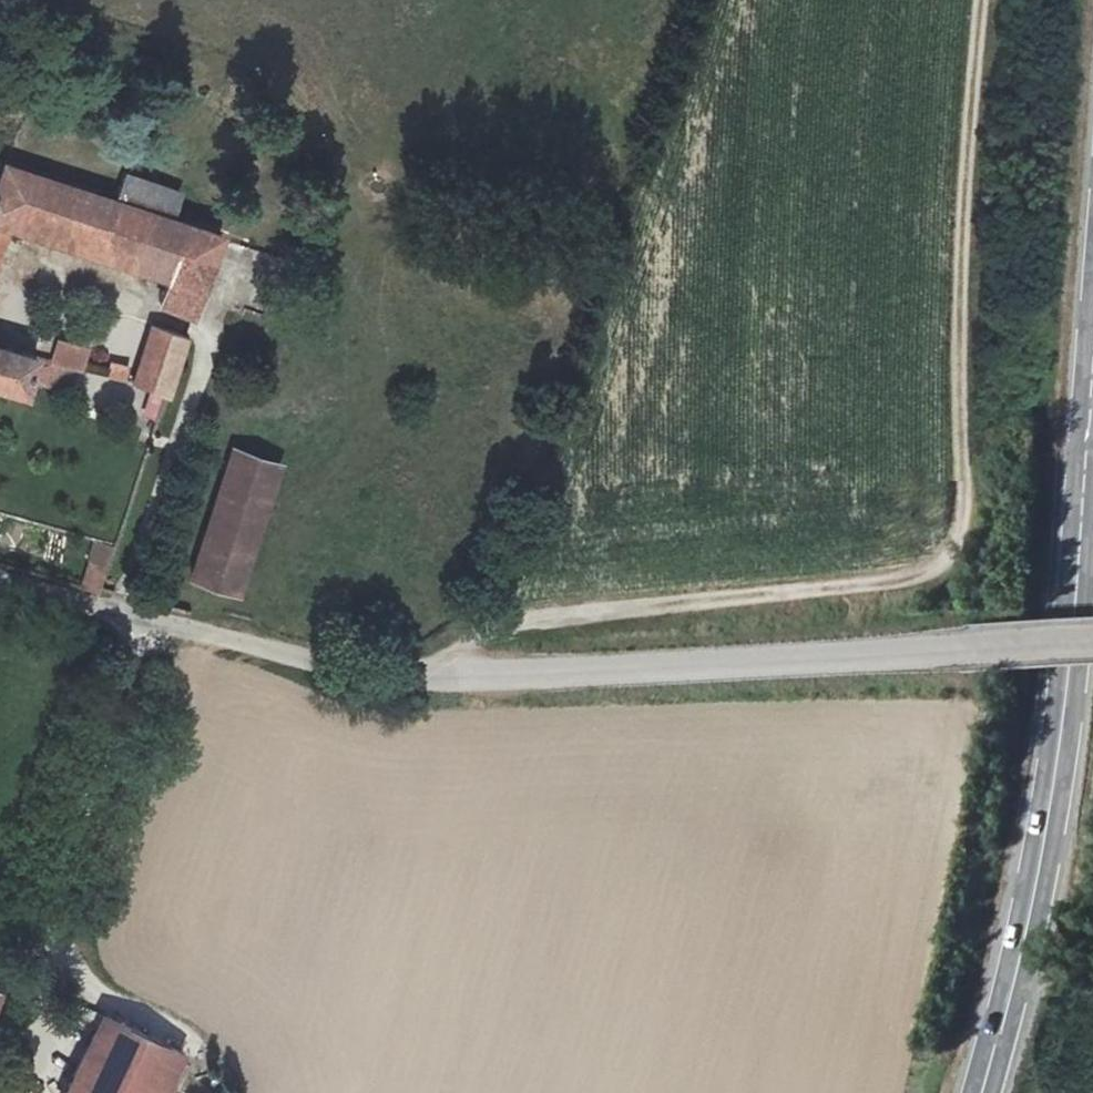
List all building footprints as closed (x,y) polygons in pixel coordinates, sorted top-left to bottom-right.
[(133,145),(116,199),(174,217),(191,163),(133,145)] [(174,217),(116,199),(6,163),(0,184),(0,214),(166,268),(157,300),(193,315),(220,232),(174,217)] [(134,380),(166,394),(186,335),(150,324),(134,380)] [(22,393),(26,378),(69,390),(75,365),(80,366),(86,344),(55,336),(48,359),(32,355),(33,352),(0,343),(0,387),(22,393)] [(108,374),(125,378),(129,365),(113,360),(108,374)] [(285,462),(231,445),(187,579),(240,597),(285,462)] [(81,587),(100,593),(115,547),(96,540),(81,587)] [(65,1092),(163,1092),(183,1051),(103,1013),(65,1092)]
